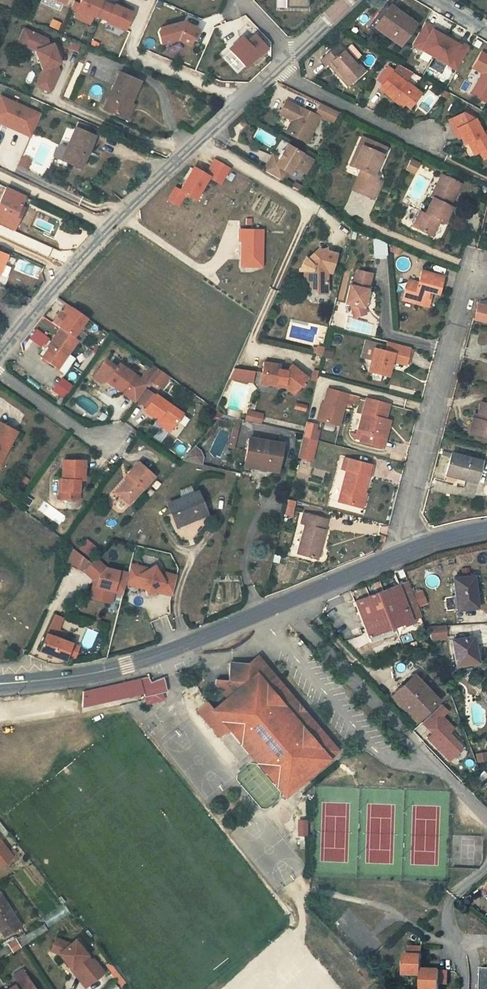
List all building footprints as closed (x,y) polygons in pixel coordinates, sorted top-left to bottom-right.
[(78,9),(95,16),(96,14),(103,17),(109,19),(108,22),(125,29),(133,12),(123,8),(115,4),(114,7),(108,4),(102,1),(102,0),(81,0),(78,9)] [(285,8),(300,8),(300,4),(308,4),(308,0),(285,0),(285,8)] [(419,24),(393,8),(380,28),(406,45),(419,24)] [(161,28),(158,32),(162,44),(178,39),(190,45),(198,29),(183,21),(161,28)] [(428,23),(414,45),(437,58),(450,36),(442,31),(441,33),(436,30),(437,28),(428,23)] [(24,28),(19,41),(35,48),(43,70),(37,84),(52,91),(60,73),(58,63),(61,62),(54,43),(51,44),(48,38),(24,28)] [(242,37),(229,49),(246,66),(258,55),(259,56),(267,48),(254,35),(246,42),(242,37)] [(450,36),(437,58),(459,71),(473,49),(464,44),(463,46),(457,43),(459,41),(450,36)] [(335,45),(322,57),(347,84),(363,71),(342,48),(340,50),(335,45)] [(225,49),(220,54),(238,73),(243,68),(225,49)] [(486,98),(486,55),(482,53),(473,68),(483,73),(471,94),(485,101),(486,98)] [(400,64),(392,72),(404,82),(413,71),(400,64)] [(372,84),(378,89),(392,72),(386,67),(372,84)] [(132,103),(141,82),(121,72),(106,106),(124,114),(129,102),(132,103)] [(378,89),(391,99),(393,96),(397,100),(395,102),(401,107),(405,103),(409,107),(417,98),(410,92),(412,88),(404,82),(392,72),(378,89)] [(18,105),(16,109),(0,102),(0,125),(8,129),(10,124),(33,134),(41,115),(18,105)] [(318,103),(314,112),(290,102),(285,110),(297,115),(293,123),(289,130),(308,139),(320,116),(332,121),(336,112),(318,103)] [(451,119),(455,128),(474,119),(469,109),(451,119)] [(281,117),(293,123),(297,115),(285,110),(281,117)] [(81,119),(75,131),(95,140),(101,128),(81,119)] [(455,128),(463,143),(467,141),(473,153),(478,151),(481,158),(486,155),(486,131),(482,133),(474,119),(455,128)] [(95,140),(75,131),(65,153),(61,162),(80,171),(95,140)] [(348,163),(352,165),(366,137),(362,135),(348,163)] [(382,153),(376,151),(380,143),(366,137),(352,165),(359,169),(356,175),(365,179),(359,191),(371,196),(379,180),(375,178),(377,173),(373,171),(382,153)] [(288,168),(292,170),(296,163),(310,170),(317,159),(288,143),(283,151),(278,149),(275,155),(279,158),(270,174),(282,180),(284,175),(288,168)] [(380,143),(376,151),(382,153),(385,146),(380,143)] [(58,150),(54,159),(61,162),(65,153),(58,150)] [(270,174),(279,158),(275,155),(271,153),(262,169),(270,174)] [(414,173),(419,162),(410,158),(405,169),(414,173)] [(33,165),(22,159),(19,166),(30,172),(33,165)] [(175,187),(168,200),(177,205),(183,193),(194,200),(208,175),(221,183),(229,168),(213,160),(206,174),(193,168),(180,190),(175,187)] [(348,166),(345,171),(355,175),(358,170),(348,166)] [(458,183),(440,174),(435,185),(437,186),(424,212),(419,210),(413,225),(429,233),(437,218),(442,221),(451,204),(448,203),(458,183)] [(359,191),(365,179),(356,175),(351,187),(359,191)] [(299,190),(302,184),(293,179),(290,185),(299,190)] [(15,218),(25,197),(6,188),(0,200),(0,223),(13,229),(19,219),(15,218)] [(262,230),(239,229),(239,240),(241,240),(241,266),(257,266),(257,257),(261,257),(262,230)] [(374,258),(387,257),(386,239),(373,240),(374,258)] [(328,252),(327,249),(321,250),(319,248),(308,259),(307,260),(313,266),(313,270),(305,270),(305,271),(305,281),(311,281),(311,286),(318,293),(328,293),(328,271),(332,272),(337,254),(328,252)] [(1,276),(9,255),(0,252),(0,275),(1,276)] [(305,257),(300,271),(305,271),(305,270),(313,270),(313,266),(307,260),(308,259),(305,257)] [(366,316),(365,307),(372,274),(354,270),(350,287),(348,287),(344,303),(350,304),(353,317),(366,316)] [(403,301),(423,306),(427,293),(433,295),(437,296),(442,276),(420,270),(417,283),(408,281),(403,301)] [(433,295),(427,293),(423,306),(430,308),(433,295)] [(479,304),(475,319),(486,323),(486,306),(479,304)] [(66,322),(80,332),(88,320),(67,305),(54,324),(59,328),(61,329),(66,322)] [(332,318),(325,317),(323,324),(330,326),(332,318)] [(339,320),(332,318),(330,326),(338,327),(339,320)] [(82,344),(87,337),(80,332),(66,322),(61,329),(59,328),(44,349),(48,351),(43,359),(64,373),(74,358),(68,355),(77,341),(82,344)] [(49,339),(37,330),(31,339),(43,347),(49,339)] [(371,340),(368,357),(374,359),(376,349),(387,351),(388,344),(371,340)] [(395,360),(407,363),(412,345),(390,340),(388,344),(387,351),(376,349),(374,359),(371,371),(391,376),(395,360)] [(108,358),(94,378),(103,384),(108,383),(112,377),(116,380),(113,385),(137,401),(146,389),(150,383),(142,377),(118,360),(116,364),(108,358)] [(152,363),(142,377),(150,383),(152,381),(160,369),(152,363)] [(280,365),(263,363),(262,375),(264,375),(262,383),(268,384),(268,387),(277,388),(290,395),(304,378),(291,367),(288,371),(279,369),(280,365)] [(171,375),(163,370),(162,370),(160,369),(152,381),(159,387),(160,386),(162,388),(170,376),(171,375)] [(253,372),(233,369),(228,380),(251,383),(253,372)] [(165,391),(174,378),(170,376),(162,388),(160,386),(159,387),(165,391)] [(63,398),(73,385),(62,377),(52,390),(63,398)] [(350,393),(329,388),(321,420),(341,425),(350,393)] [(146,389),(137,401),(148,408),(157,396),(148,390),(146,389)] [(350,393),(347,404),(356,407),(359,396),(350,393)] [(158,395),(157,396),(148,408),(148,409),(164,421),(161,425),(169,431),(183,412),(158,395)] [(393,403),(370,398),(361,428),(367,430),(363,439),(385,446),(388,436),(382,435),(382,434),(388,418),(393,403)] [(482,405),(477,421),(474,420),(470,434),(486,439),(486,406),(482,405)] [(251,409),(248,419),(260,422),(263,412),(251,409)] [(393,419),(388,418),(382,434),(388,436),(393,419)] [(17,431),(0,422),(0,462),(17,431)] [(319,427),(306,424),(304,433),(317,437),(319,427)] [(298,457),(311,460),(317,437),(304,433),(298,457)] [(282,445),(249,439),(244,467),(266,472),(267,469),(277,471),(282,445)] [(184,459),(203,463),(204,457),(202,450),(196,445),(184,459)] [(476,482),(482,462),(453,454),(448,472),(458,475),(458,477),(476,482)] [(357,505),(361,492),(364,493),(372,464),(346,456),(343,467),(349,468),(339,499),(357,505)] [(83,461),(62,461),(61,480),(58,480),(57,500),(77,501),(78,481),(82,480),(83,461)] [(120,498),(128,504),(153,476),(137,461),(125,475),(128,477),(117,492),(122,496),(120,498)] [(200,517),(207,513),(198,492),(172,503),(179,522),(197,514),(200,517)] [(368,494),(364,493),(361,492),(357,505),(365,507),(368,494)] [(283,513),(295,514),(298,498),(288,496),(283,513)] [(323,528),(326,518),(304,512),(300,523),(306,524),(297,552),(317,558),(325,529),(323,528)] [(74,548),(66,564),(85,571),(86,569),(93,561),(74,548)] [(93,561),(86,569),(96,582),(99,583),(98,589),(94,588),(91,599),(105,603),(108,592),(115,594),(124,596),(127,583),(129,576),(106,570),(96,558),(93,561)] [(150,569),(132,564),(129,576),(127,583),(145,588),(149,593),(158,588),(161,574),(156,565),(150,569)] [(1,585),(4,586),(8,585),(11,584),(15,579),(15,575),(14,571),(12,568),(9,566),(6,565),(2,565),(0,566),(0,585),(1,585)] [(169,574),(161,574),(158,588),(164,593),(169,574)] [(178,576),(169,574),(164,593),(173,596),(173,593),(178,576)] [(475,576),(454,579),(458,610),(476,608),(474,597),(478,596),(475,576)] [(409,585),(355,605),(369,645),(393,636),(390,630),(422,618),(409,585)] [(115,594),(108,592),(105,603),(112,605),(115,594)] [(59,637),(62,629),(60,628),(65,616),(56,613),(39,650),(67,659),(74,642),(64,638),(59,637)] [(429,638),(450,636),(449,625),(449,623),(424,623),(429,638)] [(475,636),(454,640),(458,664),(478,662),(475,636)] [(225,699),(212,710),(228,729),(283,795),(336,750),(256,656),(247,665),(229,663),(227,680),(214,679),(214,683),(225,699)] [(416,720),(436,700),(413,676),(393,696),(416,720)] [(102,688),(83,692),(81,708),(87,707),(86,705),(141,693),(142,697),(145,697),(146,702),(154,700),(153,695),(164,693),(162,680),(149,683),(148,680),(102,688)] [(228,729),(212,710),(205,702),(195,710),(218,737),(228,729)] [(454,715),(447,707),(427,726),(435,735),(430,739),(454,764),(468,750),(454,735),(460,730),(450,719),(454,715)] [(173,789),(179,784),(174,778),(168,782),(173,789)] [(302,797),(302,814),(310,814),(310,797),(302,797)] [(306,820),(296,820),(296,835),(306,835),(306,820)] [(2,863),(11,856),(0,842),(0,860),(2,863)] [(244,877),(249,873),(245,868),(240,871),(244,877)] [(20,926),(0,895),(0,928),(5,936),(20,926)] [(61,936),(54,948),(61,951),(76,975),(77,974),(86,987),(103,976),(95,963),(93,964),(79,941),(74,944),(61,936)] [(421,971),(422,949),(407,948),(406,956),(403,956),(402,974),(420,975),(420,988),(439,988),(440,983),(446,984),(446,971),(421,971)] [(25,979),(30,982),(31,981),(25,972),(12,980),(18,988),(20,988),(19,982),(25,979)] [(31,981),(30,982),(25,979),(19,982),(20,988),(18,988),(36,988),(31,981)]
